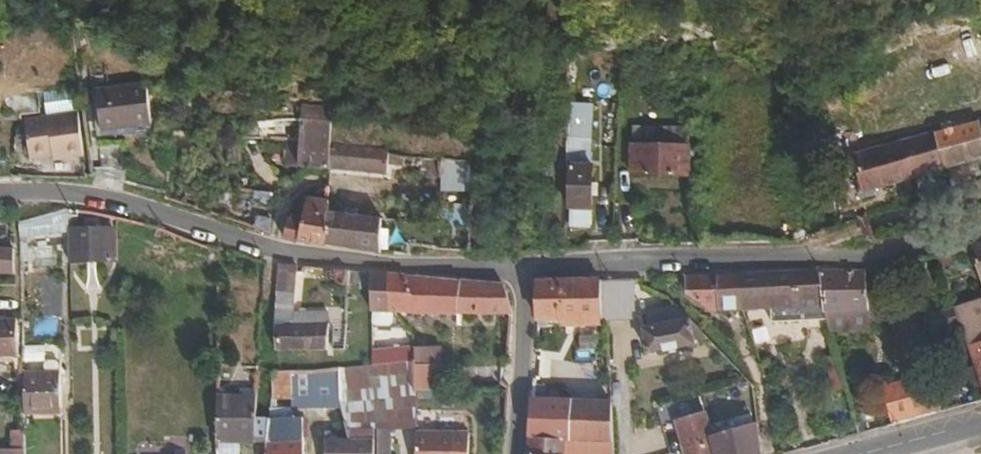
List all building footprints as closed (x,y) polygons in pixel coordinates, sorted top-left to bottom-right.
[(151,85),(100,89),(103,130),(154,127),(151,85)] [(583,163),(583,103),(562,102),(561,163),(565,164),(566,225),(582,226),(582,222),(587,222),(588,163),(583,163)] [(296,105),(295,142),(295,166),(301,166),(325,168),(325,146),(326,106),(296,105)] [(851,152),(860,186),(980,155),(980,109),(851,152)] [(78,155),(77,112),(24,113),(24,150),(49,150),(61,150),(61,156),(78,155)] [(657,143),(658,125),(628,125),(627,143),(657,143)] [(683,143),(682,126),(658,125),(657,143),(683,143)] [(682,173),(683,143),(657,143),(627,143),(627,172),(682,173)] [(382,149),(325,146),(325,168),(382,171),(382,149)] [(441,191),(472,190),(471,159),(441,160),(441,191)] [(322,244),(323,209),(324,201),(301,197),(297,220),(283,217),(279,236),(291,239),(322,244)] [(468,228),(468,204),(435,201),(434,225),(468,228)] [(64,229),(63,209),(15,219),(16,234),(64,229)] [(374,252),(376,218),(323,209),(322,244),(362,251),(374,252)] [(468,249),(468,228),(434,225),(434,247),(468,249)] [(107,259),(106,228),(64,229),(64,260),(107,259)] [(980,277),(980,237),(965,244),(977,279),(980,277)] [(292,264),(275,262),(272,301),(283,301),(284,291),(290,291),(292,264)] [(342,277),(343,269),(332,268),(332,276),(342,277)] [(739,272),(742,305),(770,304),(771,319),(826,316),(824,308),(815,269),(739,272)] [(815,269),(824,308),(866,306),(862,269),(815,269)] [(383,307),(382,272),(365,271),(366,306),(383,307)] [(499,284),(462,280),(382,272),(383,307),(386,307),(490,311),(506,311),(505,300),(502,290),(499,284)] [(739,272),(682,274),(685,292),(707,306),(742,305),(739,272)] [(596,316),(601,316),(622,315),(621,277),(595,278),(596,316)] [(533,280),(533,317),(596,316),(595,278),(533,280)] [(952,306),(963,342),(980,337),(980,296),(952,306)] [(684,315),(672,305),(642,308),(645,324),(638,325),(641,348),(688,342),(684,315)] [(322,344),(321,320),(270,325),(271,350),(322,344)] [(12,321),(0,321),(0,354),(13,353),(12,321)] [(410,354),(407,341),(404,330),(385,332),(387,356),(410,354)] [(387,356),(385,332),(366,334),(368,358),(387,356)] [(963,342),(980,396),(980,395),(980,337),(963,342)] [(436,358),(436,342),(407,341),(410,354),(411,358),(436,358)] [(58,368),(57,345),(30,346),(30,368),(58,368)] [(436,386),(437,359),(436,358),(411,358),(410,387),(413,387),(436,386)] [(337,390),(333,363),(266,371),(264,390),(269,394),(283,392),(283,396),(335,390),(337,390)] [(936,408),(925,370),(877,383),(887,421),(936,408)] [(57,405),(56,373),(19,373),(19,383),(20,414),(38,413),(38,405),(57,405)] [(540,397),(541,383),(528,382),(524,435),(559,437),(563,437),(564,398),(554,398),(540,397)] [(20,435),(20,414),(19,383),(2,383),(3,435),(20,435)] [(214,394),(211,394),(211,439),(215,439),(215,453),(238,453),(238,439),(260,439),(262,419),(262,417),(249,416),(248,394),(214,394)] [(604,401),(564,398),(563,437),(607,439),(605,401),(604,401)] [(57,413),(57,405),(38,405),(38,413),(57,413)] [(707,433),(700,409),(670,418),(680,453),(712,453),(707,433)] [(339,425),(338,417),(319,417),(320,435),(340,435),(339,425)] [(286,418),(262,419),(260,439),(261,453),(297,453),(296,434),(286,434),(286,418)] [(707,433),(712,453),(754,453),(751,421),(707,433)] [(372,424),(373,453),(386,453),(386,423),(372,424)] [(465,431),(412,430),(412,441),(412,453),(465,453),(465,431)] [(343,435),(343,453),(367,453),(366,434),(343,435)] [(343,435),(340,435),(320,435),(320,453),(343,453),(343,435)] [(559,437),(524,435),(522,453),(558,453),(559,437)] [(27,447),(0,446),(0,453),(26,453),(27,447)]
